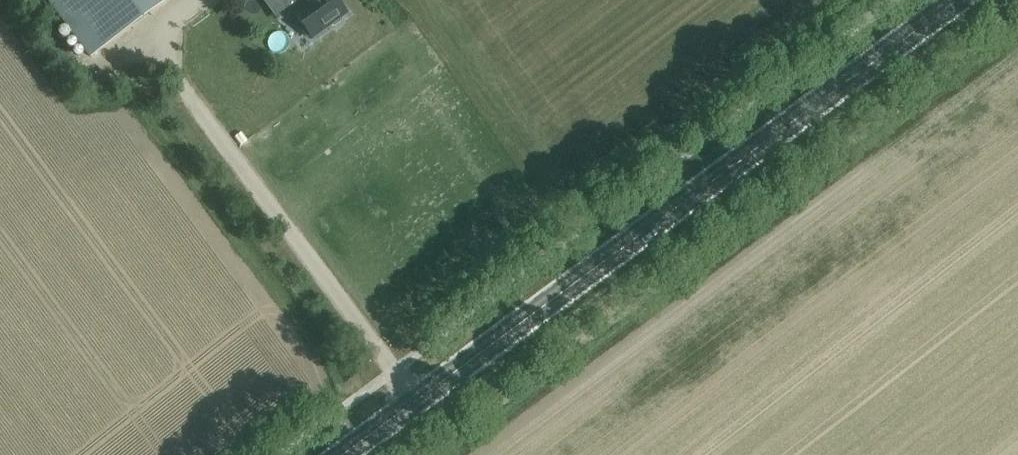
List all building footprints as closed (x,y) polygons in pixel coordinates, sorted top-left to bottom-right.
[(91,57),(168,0),(49,0),(91,57)] [(337,0),(297,0),(300,5),(292,11),(302,25),(302,30),(306,36),(311,37),(312,39),(330,25),(334,26),(341,21),(342,17),(347,13),(337,0)]
